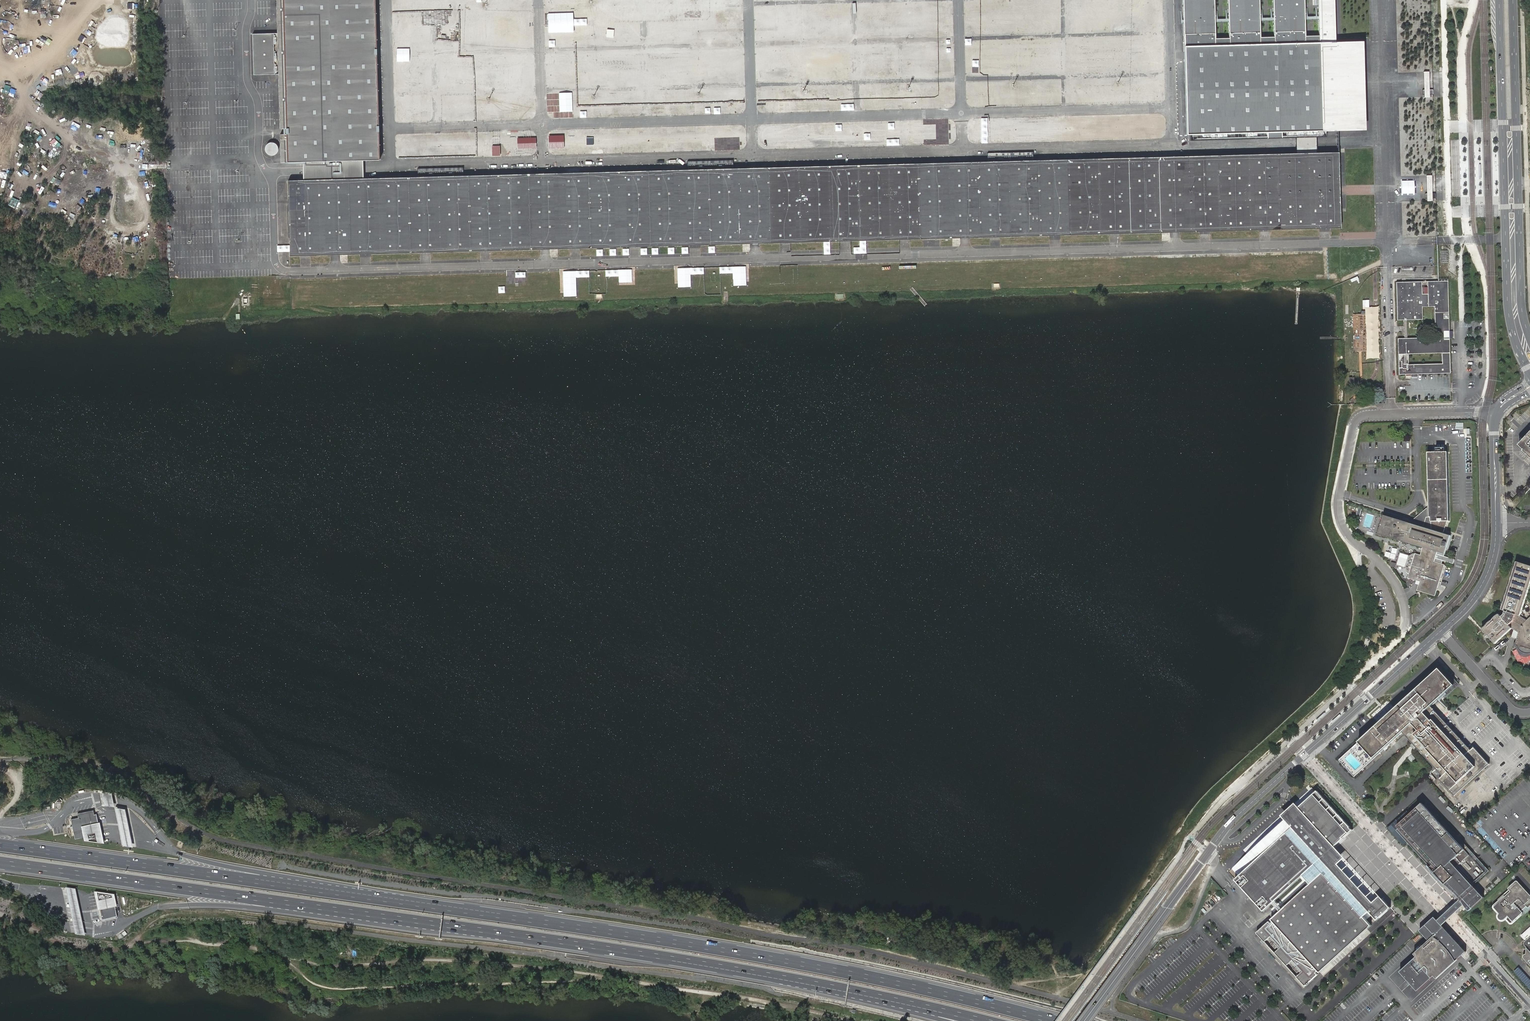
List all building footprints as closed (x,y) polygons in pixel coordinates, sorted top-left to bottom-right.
[(363,161),(379,161),(379,129),(376,52),(375,0),(277,0),(278,33),(278,38),(274,38),(274,34),(253,34),(254,75),(275,74),(275,70),(279,70),(279,74),(280,129),(287,129),(287,134),(280,135),(281,163),(303,162),(363,161)] [(1187,135),(1190,134),(1190,140),(1326,136),(1326,130),(1337,130),(1337,100),(1341,100),(1341,88),(1340,77),(1336,77),(1335,43),(1334,0),(1317,0),(1318,16),(1318,20),(1319,43),(1305,44),(1304,20),(1304,17),(1303,0),(1272,0),(1273,18),(1273,21),(1274,44),(1260,45),(1259,21),(1259,18),(1259,0),(1228,0),(1228,19),(1229,22),(1229,46),(1215,46),(1214,22),(1214,19),(1213,0),(1183,0),(1187,135)] [(1154,12),(1146,13),(1146,49),(1139,49),(1139,71),(1155,71),(1155,55),(1147,55),(1147,49),(1149,49),(1149,54),(1154,54),(1154,12)] [(590,22),(587,22),(587,27),(608,27),(608,15),(590,15),(590,22)] [(555,42),(568,42),(568,30),(574,30),(574,36),(581,36),(581,23),(555,23),(555,42)] [(430,40),(440,40),(440,24),(430,24),(430,40)] [(1419,45),(1418,41),(1414,41),(1414,34),(1410,34),(1411,45),(1419,45)] [(1362,42),(1335,43),(1336,77),(1340,77),(1341,88),(1341,100),(1337,100),(1337,130),(1337,131),(1365,130),(1363,88),(1362,42)] [(98,55),(98,66),(119,66),(119,55),(98,55)] [(498,87),(509,87),(509,63),(499,62),(498,87)] [(529,93),(517,93),(517,117),(529,117),(529,109),(529,93)] [(414,97),(395,96),(395,110),(413,110),(414,97)] [(897,96),(897,109),(911,109),(911,96),(897,96)] [(432,103),(422,103),(421,122),(432,122),(432,103)] [(458,108),(450,108),(450,121),(459,121),(458,108)] [(403,122),(413,122),(413,114),(408,114),(409,110),(400,110),(400,114),(396,114),(396,121),(403,121),(403,122)] [(758,123),(757,149),(783,149),(783,124),(758,123)] [(865,134),(858,134),(858,126),(845,126),(845,140),(865,140),(865,134)] [(587,131),(574,131),(574,142),(587,142),(587,131)] [(517,149),(517,137),(510,137),(510,132),(499,132),(499,140),(510,140),(510,149),(517,149)] [(418,145),(418,140),(417,140),(417,134),(410,134),(410,145),(418,145)] [(706,139),(693,139),(693,147),(706,147),(706,139)] [(273,143),(272,142),(270,143),(268,143),(267,145),(266,146),(266,147),(265,149),(266,151),(266,152),(267,154),(269,155),(270,155),(272,155),(274,155),(275,154),(277,153),(278,152),(278,150),(278,149),(278,147),(277,146),(276,144),(275,143),(273,143)] [(289,180),(291,255),(306,255),(335,254),(365,253),(426,252),(485,250),(545,248),(575,248),(636,246),(695,244),(755,243),(785,242),(846,240),(904,239),(965,237),(995,236),(1055,235),(1114,233),(1175,231),(1205,231),(1265,229),(1325,227),(1340,227),(1338,152),(1269,154),(1257,154),(1173,156),(962,162),(754,168),(544,173),(379,178),(364,178),(303,179),(289,180)] [(363,161),(303,162),(303,179),(364,178),(363,161)] [(341,255),(342,268),(349,268),(348,255),(341,255)] [(749,279),(749,266),(722,266),(722,273),(735,274),(735,279),(749,279)] [(677,274),(690,274),(689,281),(709,281),(709,268),(677,267),(677,274)] [(653,282),(653,275),(666,275),(666,269),(640,268),(640,282),(653,282)] [(562,281),(578,281),(578,277),(591,277),(591,271),(563,270),(562,281)] [(1448,314),(1447,281),(1438,281),(1427,281),(1427,287),(1427,294),(1421,294),(1421,287),(1421,282),(1396,282),(1397,320),(1403,320),(1404,336),(1404,338),(1397,338),(1398,373),(1450,372),(1450,371),(1449,351),(1449,339),(1444,339),(1444,337),(1444,334),(1444,331),(1449,331),(1448,318),(1443,318),(1443,314),(1448,314)] [(1408,354),(1408,364),(1441,364),(1441,353),(1408,354)] [(1519,445),(1525,450),(1524,451),(1529,456),(1529,434),(1519,445)] [(1435,558),(1437,554),(1437,552),(1445,554),(1451,536),(1444,533),(1447,521),(1450,521),(1448,452),(1428,452),(1429,517),(1428,517),(1425,517),(1423,525),(1422,527),(1384,515),(1379,534),(1423,548),(1420,555),(1414,553),(1409,556),(1405,567),(1408,573),(1409,573),(1408,578),(1420,582),(1417,591),(1435,596),(1444,565),(1434,562),(1435,558)] [(1527,486),(1521,492),(1525,495),(1529,489),(1529,488),(1527,486)] [(1425,517),(1428,517),(1427,508),(1419,514),(1411,521),(1423,525),(1425,517)] [(1455,560),(1437,554),(1435,558),(1454,564),(1455,560)] [(1482,630),(1495,644),(1511,628),(1515,631),(1518,633),(1526,620),(1524,618),(1520,616),(1529,583),(1529,566),(1517,562),(1502,610),(1505,611),(1504,614),(1501,617),(1499,614),(1482,630)] [(1526,620),(1518,633),(1518,645),(1521,650),(1524,653),(1529,654),(1529,617),(1526,620)] [(1443,695),(1445,698),(1459,685),(1460,685),(1440,663),(1439,664),(1425,677),(1427,679),(1395,708),(1371,730),(1369,728),(1362,735),(1364,737),(1339,760),(1354,777),(1403,732),(1443,776),(1439,779),(1455,796),(1490,764),(1474,747),(1471,750),(1444,720),(1431,706),(1443,695)] [(1408,758),(1411,762),(1416,758),(1413,753),(1408,758)] [(102,791),(103,799),(105,807),(115,808),(113,800),(111,793),(102,791)] [(1352,830),(1317,791),(1231,869),(1238,876),(1235,880),(1237,882),(1240,880),(1264,906),(1261,908),(1263,911),(1303,876),(1310,884),(1271,920),(1273,921),(1271,923),(1269,922),(1257,933),(1305,986),(1317,974),(1316,973),(1318,971),(1319,972),(1371,925),(1363,917),(1369,912),(1376,920),(1390,908),(1381,899),(1374,905),(1327,853),(1334,846),(1352,830)] [(1411,810),(1389,830),(1403,845),(1406,841),(1445,884),(1446,883),(1459,898),(1473,885),(1489,871),(1427,802),(1416,812),(1414,810),(1413,811),(1411,810)] [(124,809),(115,808),(120,830),(123,846),(132,847),(129,831),(124,809)] [(81,826),(97,823),(96,815),(94,815),(93,811),(78,814),(78,818),(71,820),(75,839),(83,838),(81,826)] [(99,822),(97,823),(81,826),(83,838),(84,841),(104,844),(99,822)] [(1358,873),(1334,846),(1327,853),(1374,905),(1381,899),(1358,873)] [(1430,885),(1434,888),(1440,882),(1437,879),(1430,885)] [(1240,880),(1237,882),(1261,908),(1264,906),(1240,880)] [(1517,880),(1508,888),(1509,890),(1518,881),(1517,880)] [(1518,881),(1509,890),(1510,891),(1519,883),(1518,881)] [(1477,889),(1473,885),(1459,898),(1446,883),(1445,884),(1453,892),(1460,900),(1462,902),(1464,905),(1465,906),(1480,893),(1477,889)] [(1519,883),(1510,891),(1493,907),(1499,913),(1500,914),(1501,913),(1506,918),(1511,924),(1523,912),(1520,910),(1525,905),(1528,908),(1529,906),(1529,894),(1519,883)] [(75,889),(65,888),(68,899),(74,929),(75,935),(85,936),(84,930),(78,900),(75,889)] [(101,911),(115,908),(117,907),(115,895),(95,892),(98,911),(101,911)] [(1465,906),(1470,911),(1484,897),(1480,893),(1465,906)] [(1446,912),(1437,920),(1442,925),(1451,917),(1464,905),(1462,902),(1460,900),(1446,912)] [(117,917),(115,908),(101,911),(102,920),(117,917)] [(1434,916),(1420,930),(1429,940),(1414,953),(1417,956),(1400,971),(1418,990),(1434,975),(1437,978),(1466,951),(1465,951),(1461,951),(1443,932),(1444,927),(1437,920),(1434,916)] [(1444,927),(1443,932),(1461,951),(1465,951),(1450,934),(1444,927)]
